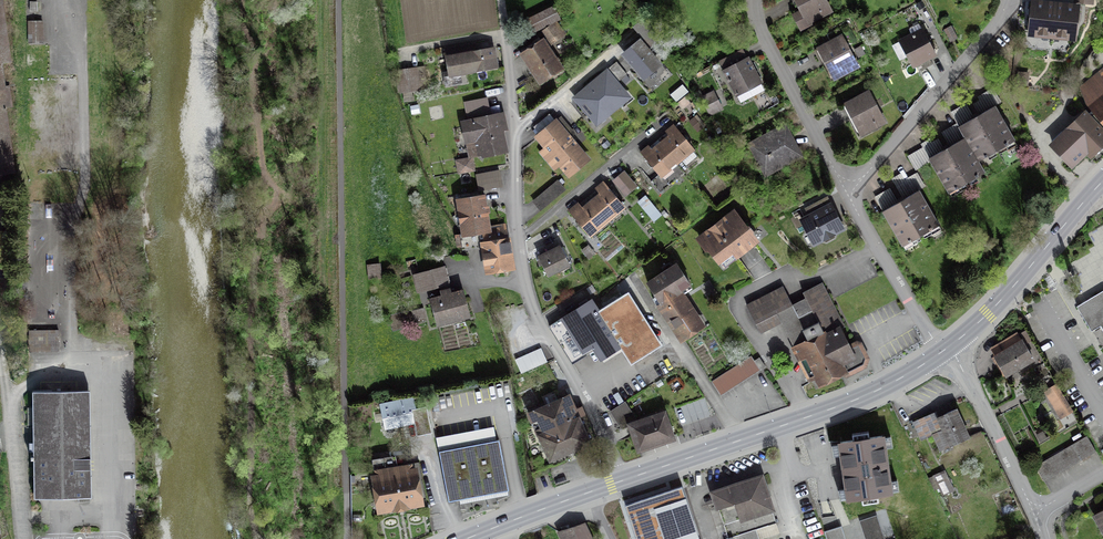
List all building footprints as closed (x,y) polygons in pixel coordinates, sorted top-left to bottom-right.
[(802,14),(794,17),(802,32),(836,15),(828,0),(795,0),(802,14)] [(1067,5),(1044,3),(1034,2),(1031,34),(1075,39),(1079,7),(1067,5)] [(554,7),(524,22),(529,32),(559,17),(554,7)] [(44,23),(29,23),(29,43),(44,42),(44,23)] [(552,24),(543,31),(551,41),(560,35),(552,24)] [(951,26),(944,30),(950,42),(957,38),(951,26)] [(926,29),(902,42),(917,70),(941,57),(926,29)] [(845,38),(819,51),(837,85),(863,71),(845,38)] [(546,39),(521,55),(543,86),(567,70),(546,39)] [(642,41),(624,55),(646,82),(664,67),(642,41)] [(469,52),(472,72),(496,68),(493,48),(469,52)] [(472,72),(469,52),(447,56),(449,73),(444,74),(446,87),(468,84),(466,73),(472,72)] [(752,59),(724,73),(738,100),(765,86),(752,59)] [(608,68),(573,99),(600,129),(635,98),(608,68)] [(418,70),(399,73),(402,103),(421,92),(418,70)] [(1097,111),(1102,118),(1102,73),(1101,70),(1082,87),(1086,98),(1097,111)] [(873,92),(846,106),(865,140),(891,126),(873,92)] [(714,94),(704,99),(714,118),(724,113),(714,94)] [(467,102),(470,120),(462,121),(470,160),(508,152),(501,115),(490,117),(487,99),(467,102)] [(949,150),(932,160),(950,192),(986,172),(980,160),(1017,139),(999,107),(978,119),(962,128),(968,140),(949,150)] [(1102,142),(1102,118),(1097,111),(1089,118),(1084,114),(1051,143),(1068,163),(1083,149),(1091,155),(1102,142)] [(589,159),(567,133),(570,130),(559,118),(536,138),(543,146),(560,165),(570,176),(589,159)] [(667,140),(657,148),(653,151),(649,146),(641,153),(661,176),(693,148),(674,126),(668,132),(671,136),(667,140)] [(788,126),(750,145),(767,179),(805,159),(788,126)] [(474,160),(457,162),(459,175),(475,173),(474,160)] [(623,169),(611,178),(619,188),(631,179),(623,169)] [(498,171),(477,176),(479,189),(501,185),(498,171)] [(560,182),(535,202),(542,212),(567,192),(560,182)] [(597,198),(589,205),(584,209),(580,204),(570,211),(590,234),(624,206),(606,183),(597,190),(601,195),(597,198)] [(923,192),(886,213),(907,249),(944,228),(923,192)] [(504,227),(487,229),(485,211),(483,196),(458,200),(463,233),(459,233),(461,245),(465,244),(465,248),(482,246),(486,270),(510,267),(507,249),(504,227)] [(835,202),(802,218),(817,247),(849,231),(835,202)] [(737,210),(700,240),(725,271),(762,242),(737,210)] [(4,231),(0,232),(0,265),(8,263),(4,231)] [(563,247),(541,258),(551,278),(574,267),(563,247)] [(382,265),(367,268),(370,284),(385,282),(382,265)] [(679,265),(651,284),(664,302),(658,306),(685,346),(709,330),(684,293),(694,287),(679,265)] [(446,268),(415,275),(419,291),(449,284),(446,268)] [(780,323),(815,389),(841,373),(845,375),(863,363),(866,357),(857,341),(852,343),(841,324),(821,283),(803,292),(805,297),(792,303),(784,286),(767,295),(773,308),(752,317),(759,332),(780,323)] [(463,290),(431,299),(438,325),(470,316),(463,290)] [(587,302),(549,327),(573,362),(594,348),(602,361),(650,329),(626,293),(595,314),(587,302)] [(1095,315),(1102,328),(1102,310),(1095,315)] [(424,311),(413,314),(416,324),(427,321),(424,311)] [(57,328),(31,329),(31,350),(58,349),(57,328)] [(1023,331),(992,350),(1012,381),(1042,362),(1023,331)] [(548,362),(541,348),(515,360),(522,374),(548,362)] [(752,359),(714,383),(723,397),(761,373),(752,359)] [(1059,386),(1046,394),(1063,423),(1076,415),(1059,386)] [(37,497),(78,496),(75,391),(35,392),(37,497)] [(572,396),(530,415),(552,464),(594,446),(572,396)] [(397,401),(380,405),(385,427),(413,421),(417,436),(431,432),(425,407),(415,410),(414,404),(398,408),(397,401)] [(943,412),(916,424),(924,443),(935,438),(942,454),(974,441),(960,411),(945,417),(943,412)] [(668,413),(631,426),(642,455),(679,442),(668,413)] [(497,429),(438,441),(451,504),(510,492),(497,429)] [(1089,438),(1037,468),(1046,484),(1098,454),(1089,438)] [(888,439),(845,444),(853,502),(895,497),(888,439)] [(420,465),(374,474),(382,516),(428,508),(420,465)] [(945,471),(934,476),(943,494),(954,489),(945,471)] [(765,477),(715,493),(730,538),(735,538),(780,525),(765,477)] [(625,505),(636,538),(687,538),(698,535),(682,486),(625,505)] [(845,501),(830,503),(832,519),(847,516),(845,501)] [(1095,517),(1102,531),(1102,513),(1095,517)] [(861,523),(866,538),(884,538),(878,518),(861,523)] [(588,525),(550,538),(551,538),(594,538),(588,525)]
